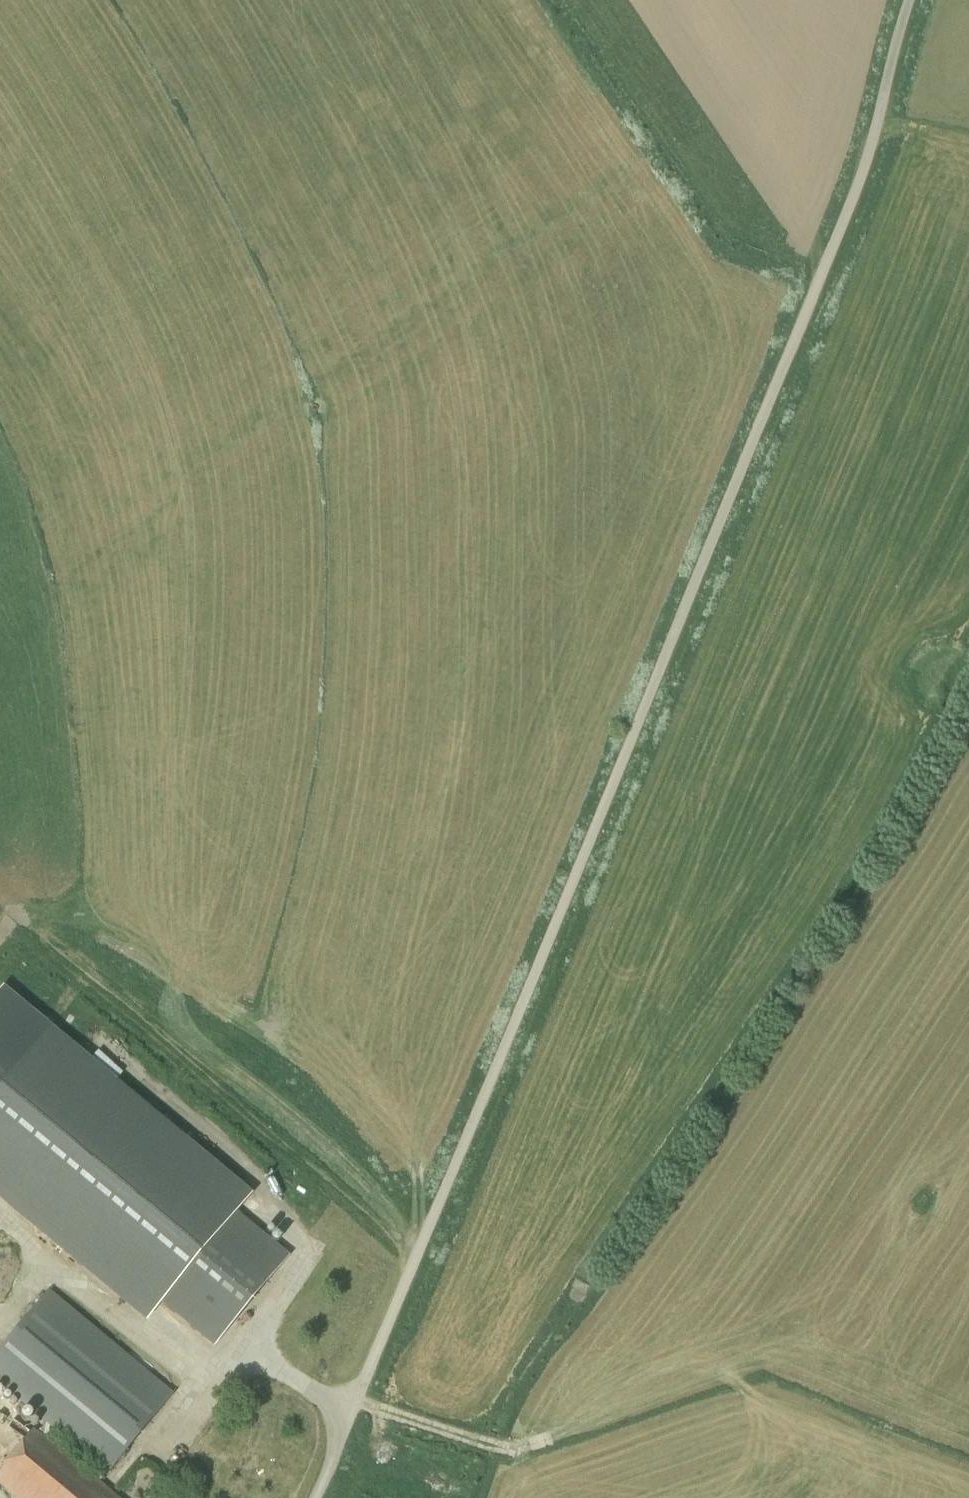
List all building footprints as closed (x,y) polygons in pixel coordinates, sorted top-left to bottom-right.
[(147,1318),(160,1302),(213,1346),(288,1255),(237,1212),(250,1196),(0,988),(0,1195),(147,1318)] [(174,1394),(49,1289),(0,1348),(0,1386),(104,1478),(174,1394)] [(112,1497),(113,1495),(35,1430),(0,1472),(0,1483),(18,1497),(113,1497),(112,1497)] [(193,1483),(201,1474),(193,1466),(185,1475),(193,1483)]
